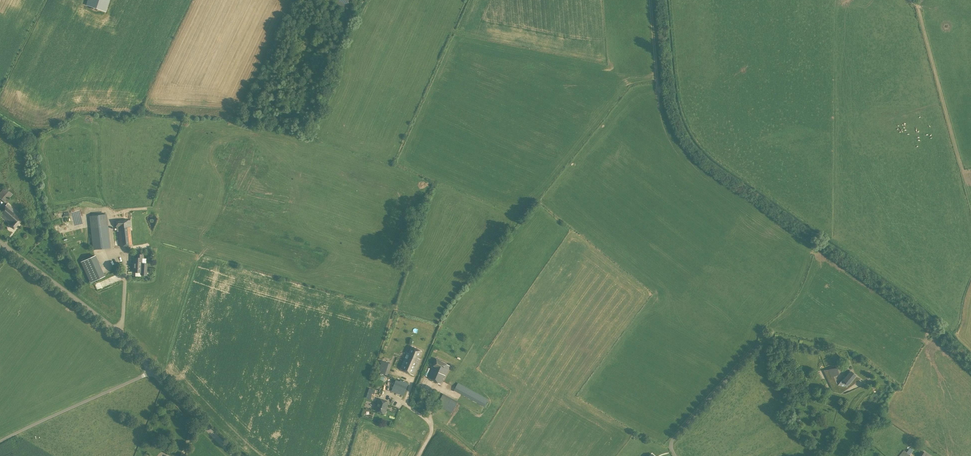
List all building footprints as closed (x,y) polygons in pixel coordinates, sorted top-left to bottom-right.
[(87,5),(106,12),(110,0),(89,0),(87,5)] [(351,0),(335,0),(334,3),(347,9),(351,0)] [(12,190),(10,192),(5,187),(0,192),(0,198),(5,203),(14,192),(12,190)] [(23,217),(7,204),(0,212),(0,214),(11,224),(10,225),(14,229),(21,220),(23,217)] [(106,214),(89,216),(90,227),(93,250),(110,248),(108,225),(106,214)] [(118,231),(119,246),(132,245),(130,227),(131,227),(130,220),(115,221),(115,227),(116,227),(117,231),(118,231)] [(147,264),(141,264),(142,258),(143,258),(143,254),(136,253),(136,257),(133,257),(133,272),(140,272),(140,275),(146,275),(147,264)] [(90,282),(104,275),(95,254),(81,261),(90,282)] [(400,369),(413,375),(420,359),(418,358),(422,351),(411,346),(408,354),(407,353),(400,369)] [(450,366),(437,359),(428,378),(440,384),(445,375),(450,366)] [(382,361),(378,372),(387,375),(391,364),(382,361)] [(828,378),(834,376),(839,374),(836,368),(828,369),(827,370),(825,370),(828,378)] [(855,377),(856,376),(849,370),(846,374),(848,375),(847,376),(845,375),(837,385),(848,387),(860,378),(855,377)] [(395,380),(391,391),(404,396),(409,383),(400,380),(399,382),(395,380)] [(485,405),(489,398),(458,383),(454,390),(485,405)] [(458,402),(443,394),(437,405),(452,413),(458,402)] [(379,399),(376,410),(385,413),(388,402),(379,399)] [(909,455),(913,450),(910,448),(906,452),(904,450),(899,455),(911,455),(909,455)]
